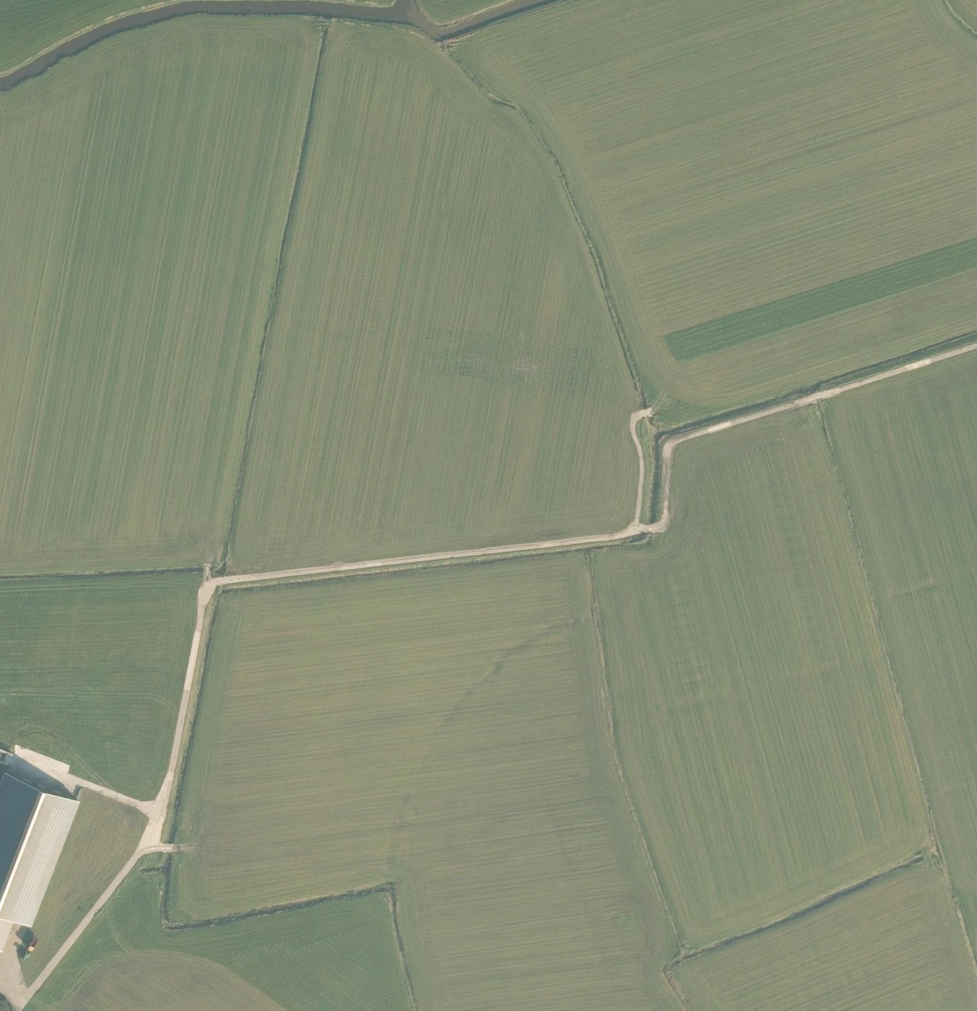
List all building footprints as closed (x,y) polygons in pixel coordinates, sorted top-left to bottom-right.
[(80,799),(4,769),(0,779),(0,947),(2,948),(14,917),(32,923),(80,799)]
